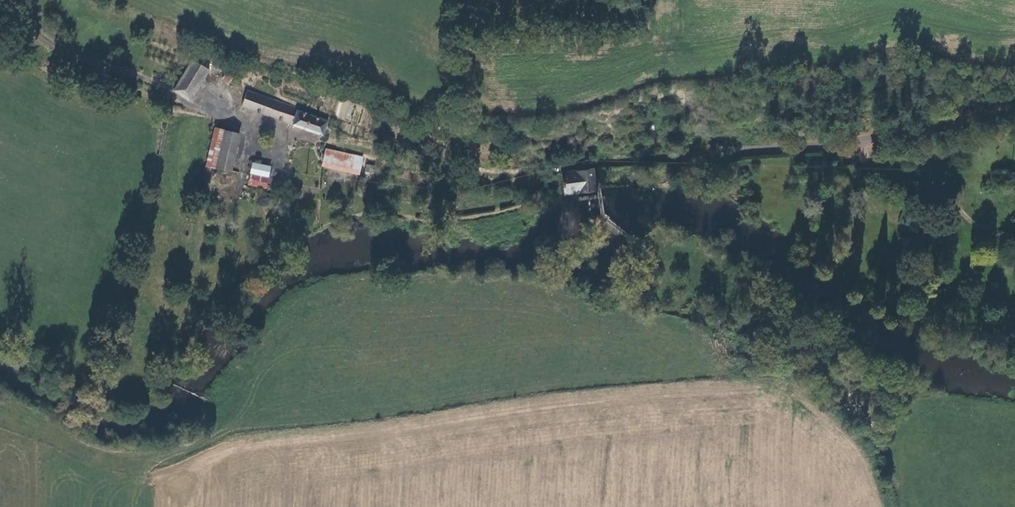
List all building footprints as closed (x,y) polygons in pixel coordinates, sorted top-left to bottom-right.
[(210,70),(193,59),(172,90),(190,101),(210,70)] [(225,80),(218,86),(223,91),(229,85),(225,80)] [(233,83),(233,87),(236,89),(241,91),(243,88),(243,83),(240,80),(236,80),(233,83)] [(248,94),(244,109),(323,137),(324,135),(327,123),(299,112),(300,111),(248,94)] [(352,102),(338,101),(337,118),(351,119),(352,102)] [(212,133),(205,167),(231,172),(238,139),(212,133)] [(327,155),(324,166),(343,171),(346,160),(327,155)] [(343,171),(360,175),(363,164),(346,160),(343,171)] [(366,163),(364,174),(373,176),(375,165),(366,163)] [(254,165),(251,176),(249,186),(266,189),(270,168),(254,165)] [(596,191),(594,166),(560,170),(563,195),(596,191)]
